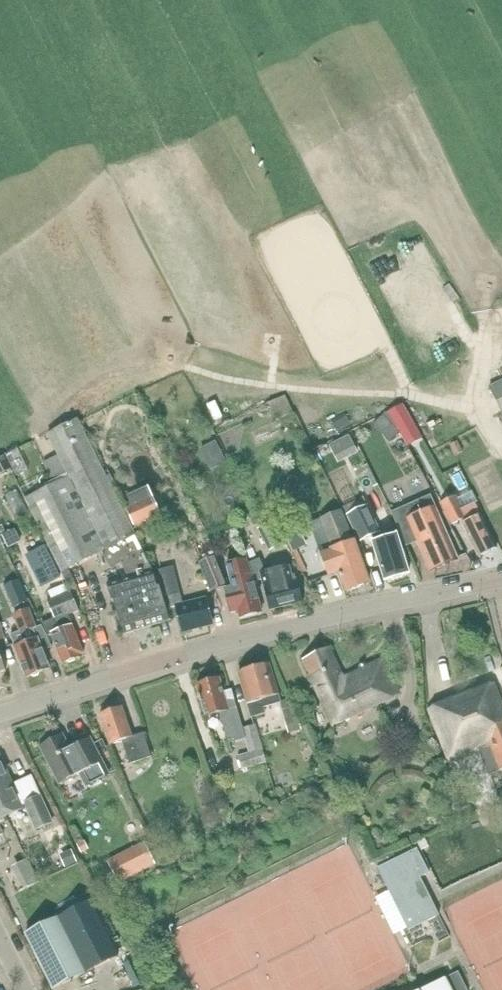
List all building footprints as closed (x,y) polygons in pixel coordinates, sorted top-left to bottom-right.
[(489,388),(501,413),(501,381),(489,388)] [(285,395),(269,402),(276,420),(293,412),(285,395)] [(395,421),(408,414),(403,404),(390,411),(395,421)] [(384,417),(375,425),(383,433),(391,425),(384,417)] [(120,507),(80,426),(77,420),(48,435),(58,457),(44,464),(54,484),(25,499),(53,555),(62,572),(102,552),(111,568),(121,563),(128,578),(106,585),(123,636),(171,622),(160,587),(157,588),(154,577),(135,537),(129,525),(120,507)] [(333,463),(349,450),(333,431),(317,444),(333,463)] [(217,442),(209,446),(219,467),(228,462),(217,442)] [(458,442),(450,446),(455,455),(463,451),(458,442)] [(431,495),(402,508),(417,542),(429,572),(457,560),(443,529),(440,530),(438,525),(441,523),(434,507),(435,506),(431,495)] [(496,548),(480,516),(473,503),(462,508),(456,496),(441,503),(451,526),(460,521),(478,557),(496,548)] [(347,514),(345,515),(358,542),(380,532),(369,505),(367,506),(363,497),(343,506),(347,514)] [(152,498),(126,510),(133,525),(160,513),(152,498)] [(368,584),(353,543),(354,543),(340,511),(320,519),(333,553),(322,557),(328,575),(340,571),(341,575),(339,576),(340,579),(342,578),(347,592),(368,584)] [(270,552),(285,544),(273,523),(258,531),(270,552)] [(296,529),(285,534),(293,550),(303,545),(296,529)] [(8,548),(20,542),(14,531),(3,537),(8,548)] [(385,582),(408,575),(399,548),(398,548),(395,536),(377,542),(381,553),(376,555),(385,582)] [(213,593),(224,588),(212,558),(200,562),(213,593)] [(295,578),(293,579),(290,566),(264,572),(260,559),(247,564),(253,584),(262,580),(270,610),(301,602),(295,578)] [(253,584),(247,564),(246,560),(231,564),(234,578),(230,579),(232,589),(225,590),(231,613),(238,611),(240,618),(261,613),(253,584)] [(43,574),(41,574),(52,600),(48,602),(55,620),(43,625),(47,637),(52,636),(63,664),(67,662),(69,663),(74,661),(75,659),(79,657),(78,656),(83,654),(68,615),(77,611),(70,593),(59,567),(55,569),(43,574)] [(205,599),(183,605),(174,567),(159,570),(170,608),(175,607),(182,633),(212,625),(205,599)] [(19,580),(4,586),(13,608),(28,601),(19,580)] [(39,673),(49,669),(42,652),(51,648),(41,626),(33,629),(27,615),(16,619),(22,633),(12,636),(16,647),(15,647),(26,678),(31,676),(33,677),(38,675),(39,673)] [(328,648),(303,660),(334,725),(399,695),(382,659),(342,678),(328,648)] [(256,669),(239,674),(252,718),(265,714),(263,708),(281,703),(280,702),(269,665),(264,667),(263,664),(255,667),(256,669)] [(230,692),(224,694),(220,680),(210,682),(208,680),(202,682),(202,685),(197,686),(205,717),(220,713),(229,743),(244,739),(230,692)] [(495,684),(429,709),(449,762),(480,750),(490,777),(501,772),(501,703),(495,684)] [(122,708),(100,715),(110,745),(121,742),(129,765),(151,757),(143,734),(132,738),(122,708)] [(296,716),(285,719),(289,733),(300,730),(296,716)] [(256,726),(243,729),(249,753),(262,749),(256,726)] [(108,776),(88,739),(69,749),(61,735),(40,746),(60,785),(80,774),(87,787),(108,776)] [(242,770),(266,763),(263,751),(239,757),(242,770)] [(0,808),(3,807),(4,809),(6,815),(22,808),(21,806),(25,805),(36,830),(52,823),(34,782),(28,785),(26,779),(12,785),(0,757),(0,808)] [(4,835),(0,825),(9,821),(6,815),(4,809),(3,807),(0,808),(0,837),(4,835)] [(84,841),(76,844),(81,853),(88,850),(84,841)] [(144,845),(130,852),(141,873),(154,866),(144,845)] [(438,916),(431,899),(432,898),(422,878),(431,873),(419,849),(379,869),(401,914),(408,930),(438,916)] [(58,855),(64,868),(76,863),(70,850),(58,855)] [(53,989),(85,973),(58,919),(26,935),(53,989)] [(418,977),(435,970),(431,961),(414,968),(418,977)] [(446,981),(428,989),(451,989),(446,981)]
